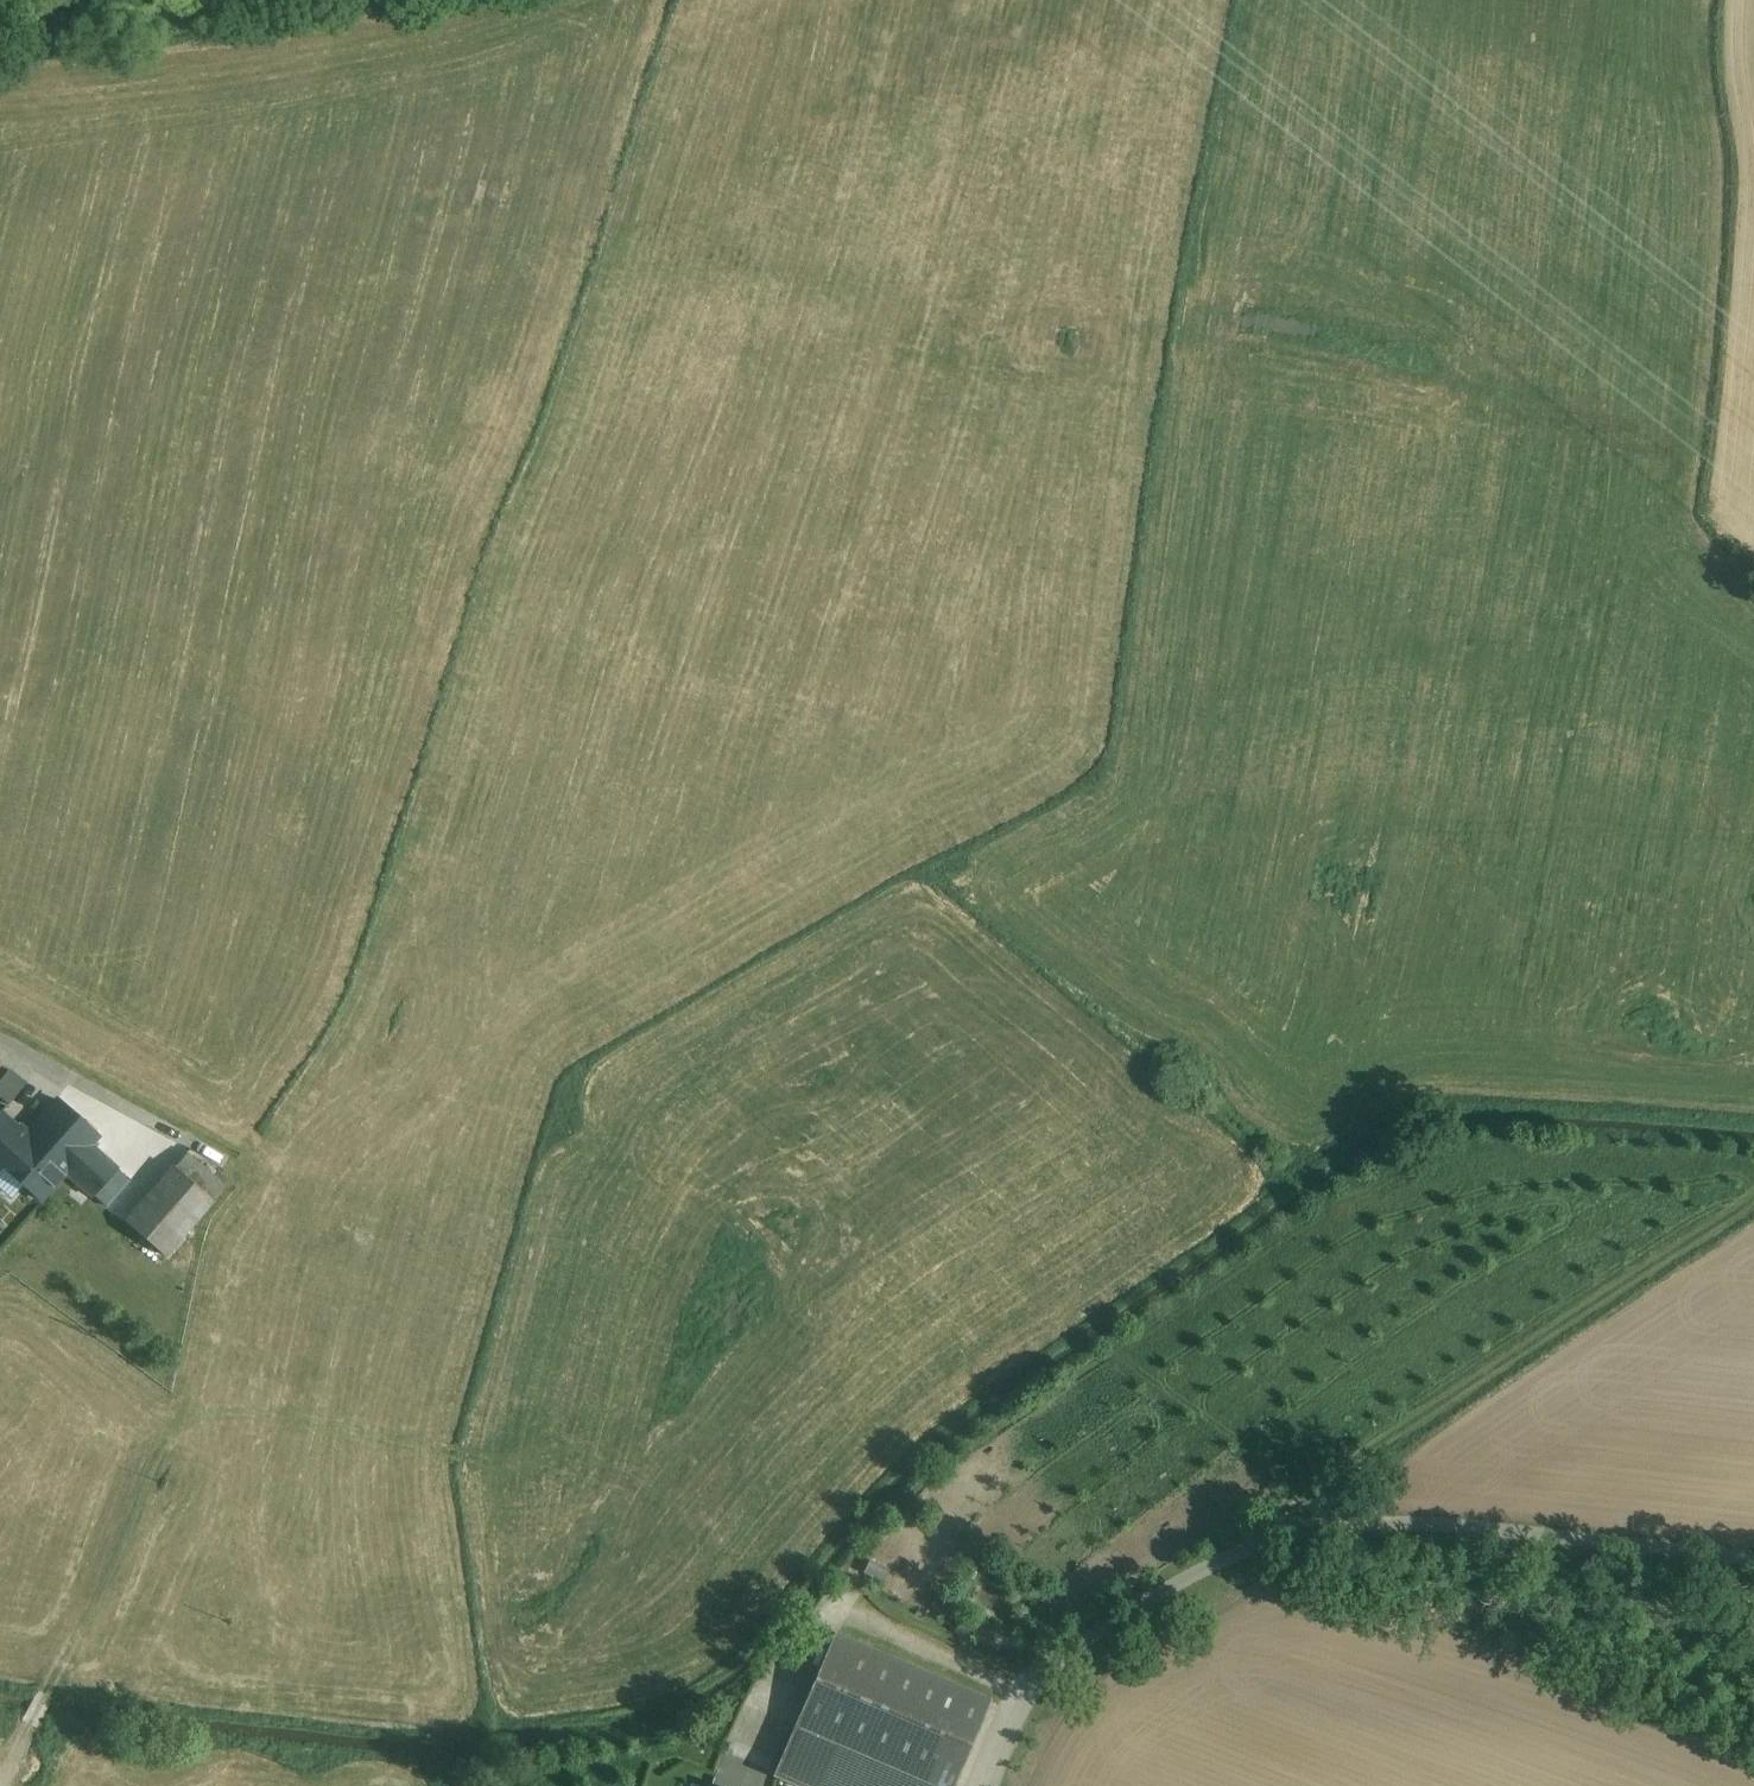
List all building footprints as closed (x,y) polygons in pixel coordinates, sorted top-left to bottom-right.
[(0,1060),(0,1081),(9,1065),(0,1060)] [(11,1066),(1,1084),(21,1095),(31,1077),(11,1066)] [(27,1136),(2,1163),(3,1165),(42,1199),(67,1172),(76,1161),(89,1147),(98,1137),(58,1101),(27,1136)] [(0,1114),(0,1168),(3,1165),(2,1163),(27,1136),(1,1113),(0,1114)] [(115,1170),(89,1147),(76,1161),(102,1184),(115,1170)] [(191,1154),(126,1226),(167,1263),(207,1218),(231,1191),(191,1154)] [(102,1184),(76,1161),(67,1172),(107,1208),(130,1183),(115,1170),(102,1184)] [(837,1635),(776,1774),(803,1785),(951,1785),(988,1702),(837,1635)]
